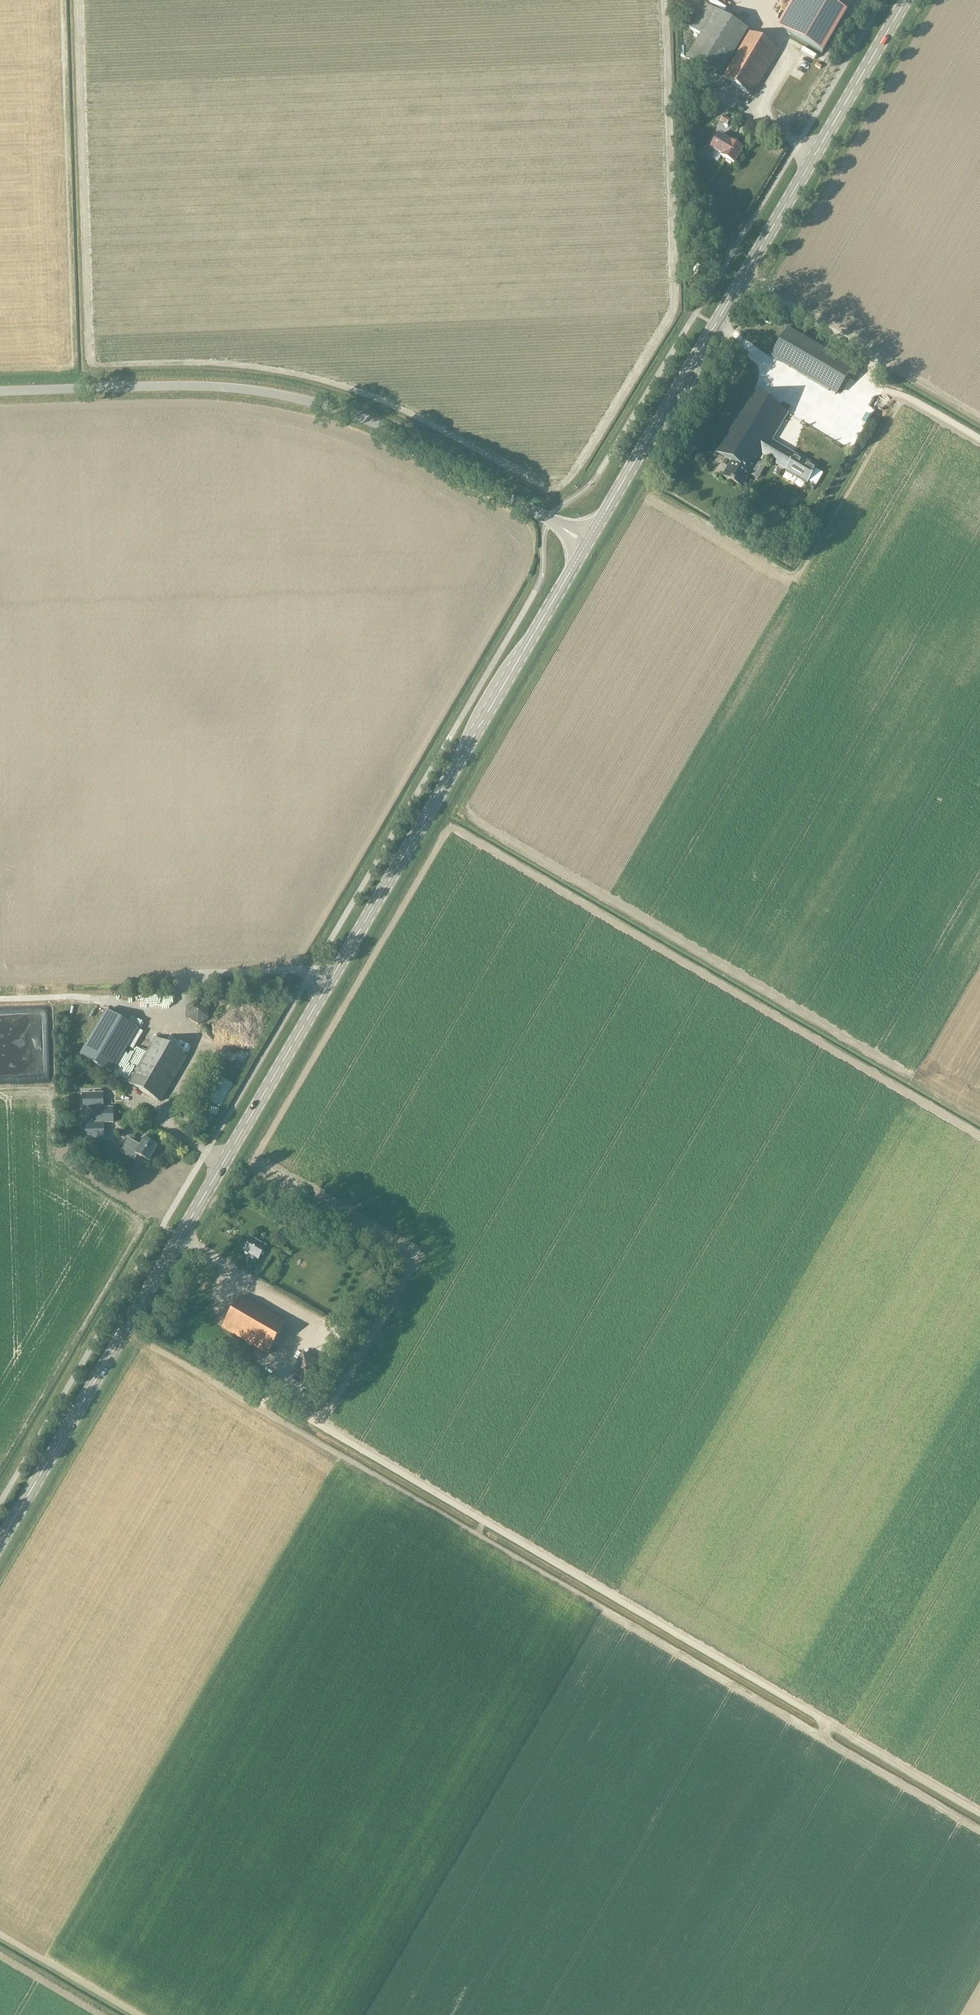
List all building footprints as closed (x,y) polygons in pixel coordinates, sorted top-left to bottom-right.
[(777,7),(791,12),(796,0),(780,0),(777,7)] [(788,34),(822,54),(847,13),(825,0),(808,0),(788,34)] [(778,50),(746,31),(747,30),(701,2),(686,27),(700,35),(686,58),(751,96),(778,50)] [(721,156),(734,164),(743,150),(730,141),(722,137),(715,150),(721,154),(721,156)] [(698,273),(701,266),(696,264),(693,271),(698,273)] [(787,328),(770,357),(835,394),(851,365),(787,328)] [(770,441),(787,413),(749,391),(714,451),(732,462),(723,477),(740,487),(748,474),(750,475),(762,455),(786,469),(785,469),(786,470),(785,472),(792,476),(793,474),(799,477),(797,479),(805,484),(806,482),(807,483),(817,467),(808,462),(807,462),(802,459),(802,458),(794,454),(794,455),(770,441)] [(209,1018),(209,1006),(198,1000),(187,1006),(187,1018),(198,1025),(209,1018)] [(112,1074),(138,1028),(106,1009),(79,1055),(112,1074)] [(160,1101),(186,1056),(155,1038),(128,1083),(160,1101)] [(103,1093),(82,1093),(82,1108),(92,1108),(92,1123),(83,1123),(83,1138),(104,1137),(104,1122),(113,1122),(112,1107),(103,1108),(103,1093)] [(144,1138),(140,1145),(128,1138),(119,1152),(134,1161),(138,1155),(148,1161),(157,1146),(144,1138)] [(264,1246),(268,1239),(262,1236),(258,1243),(251,1239),(243,1251),(258,1260),(266,1247),(264,1246)] [(268,1354),(286,1322),(241,1295),(222,1327),(268,1354)] [(322,1372),(326,1365),(321,1362),(303,1351),(290,1373),(308,1384),(317,1369),(322,1372)]
